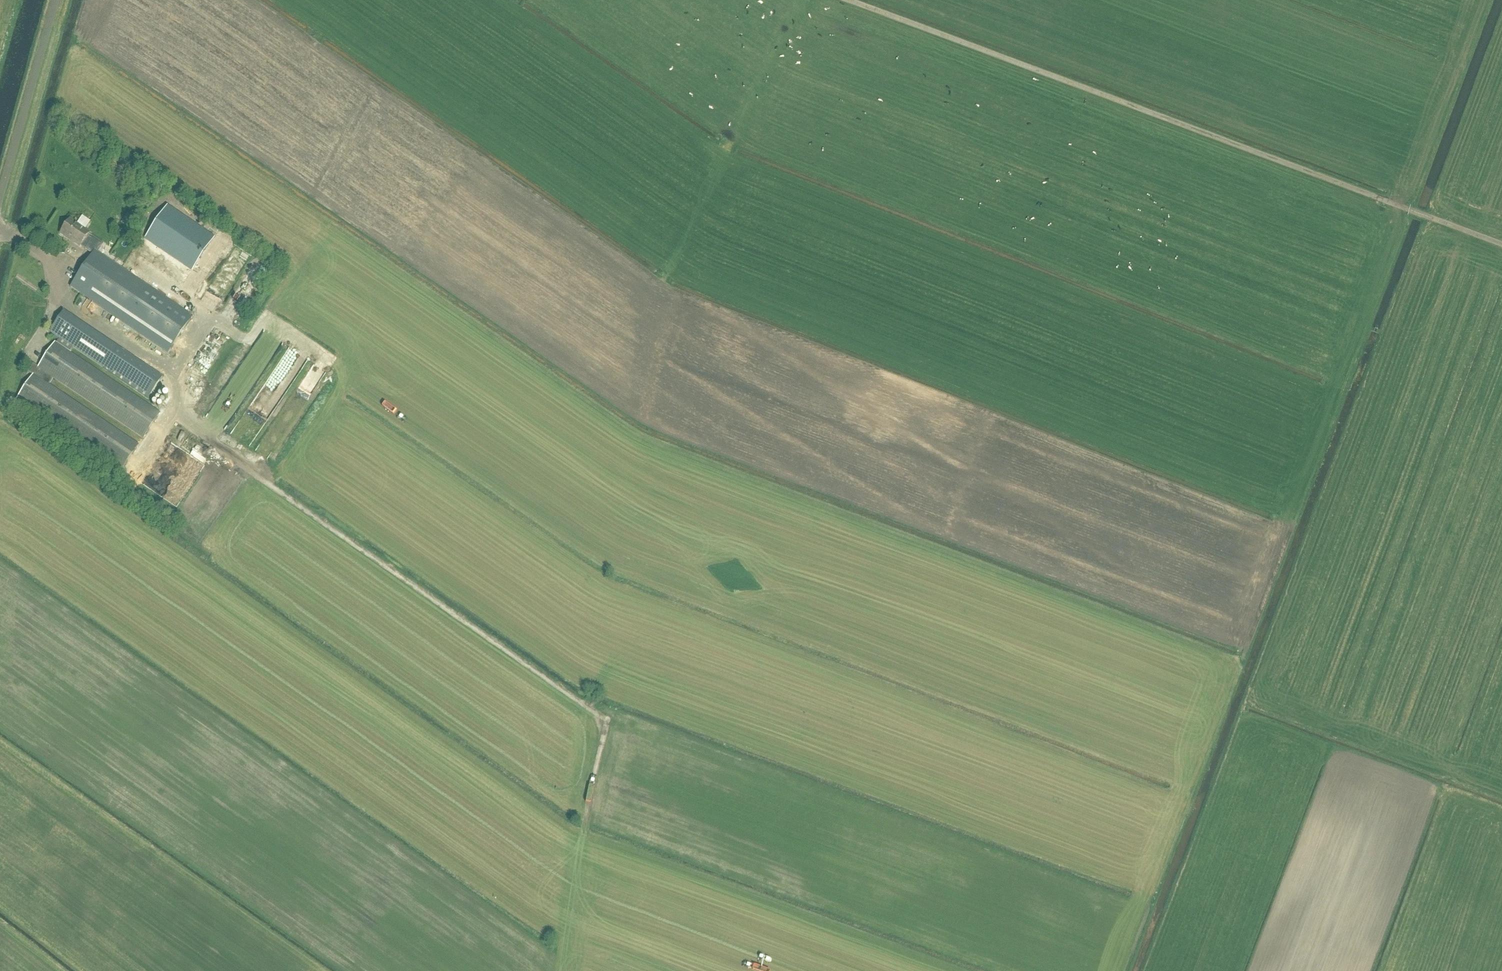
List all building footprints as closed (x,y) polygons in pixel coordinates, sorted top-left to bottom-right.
[(159,240),(205,271),(226,241),(179,209),(159,240)] [(79,220),(86,226),(92,220),(85,213),(79,220)] [(168,354),(193,318),(98,253),(104,245),(89,235),(90,234),(70,220),(60,235),(80,248),(80,247),(93,255),(70,288),(168,354)] [(162,268),(166,261),(161,258),(156,265),(162,268)] [(176,276),(182,280),(186,273),(180,269),(176,276)] [(50,333),(103,369),(117,348),(64,312),(50,333)] [(160,414),(55,343),(38,368),(33,364),(28,372),(33,376),(16,401),(121,472),(139,446),(42,381),(47,374),(143,439),(160,414)] [(150,368),(142,370),(144,378),(151,376),(150,368)]
